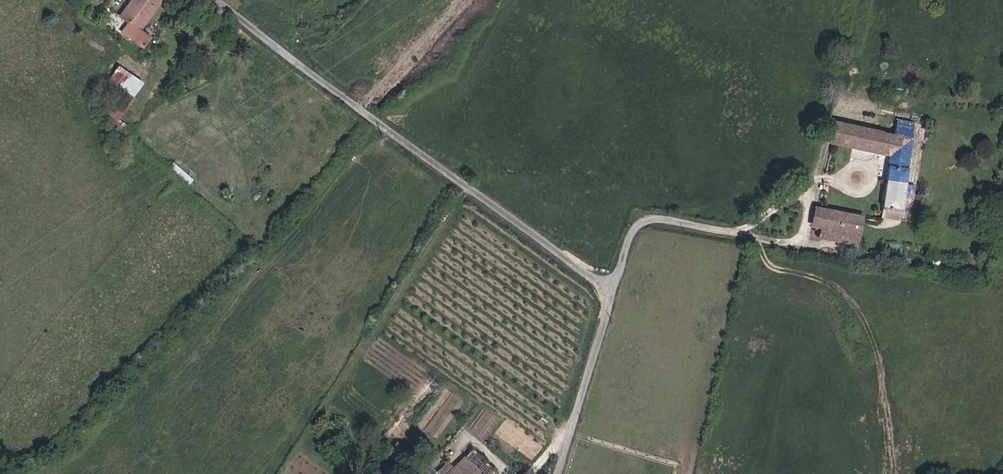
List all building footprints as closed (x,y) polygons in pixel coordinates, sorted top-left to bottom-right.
[(143,47),(149,40),(139,31),(155,10),(144,1),(145,0),(133,0),(120,17),(129,25),(124,31),(143,47)] [(144,1),(155,10),(163,0),(145,0),(144,1)] [(141,49),(143,47),(124,31),(121,34),(141,49)] [(143,85),(120,69),(103,91),(126,109),(143,85)] [(103,100),(97,96),(88,108),(94,112),(103,100)] [(127,126),(104,109),(99,115),(122,133),(127,126)] [(893,156),(882,216),(901,220),(919,117),(900,113),(898,121),(896,135),(875,131),(839,123),(833,143),(893,156)] [(896,135),(898,121),(877,116),(875,131),(896,135)] [(814,227),(823,228),(860,236),(863,218),(817,209),(814,227)] [(821,239),(858,247),(860,236),(823,228),(821,239)] [(473,449),(450,473),(489,473),(494,468),(473,449)]
